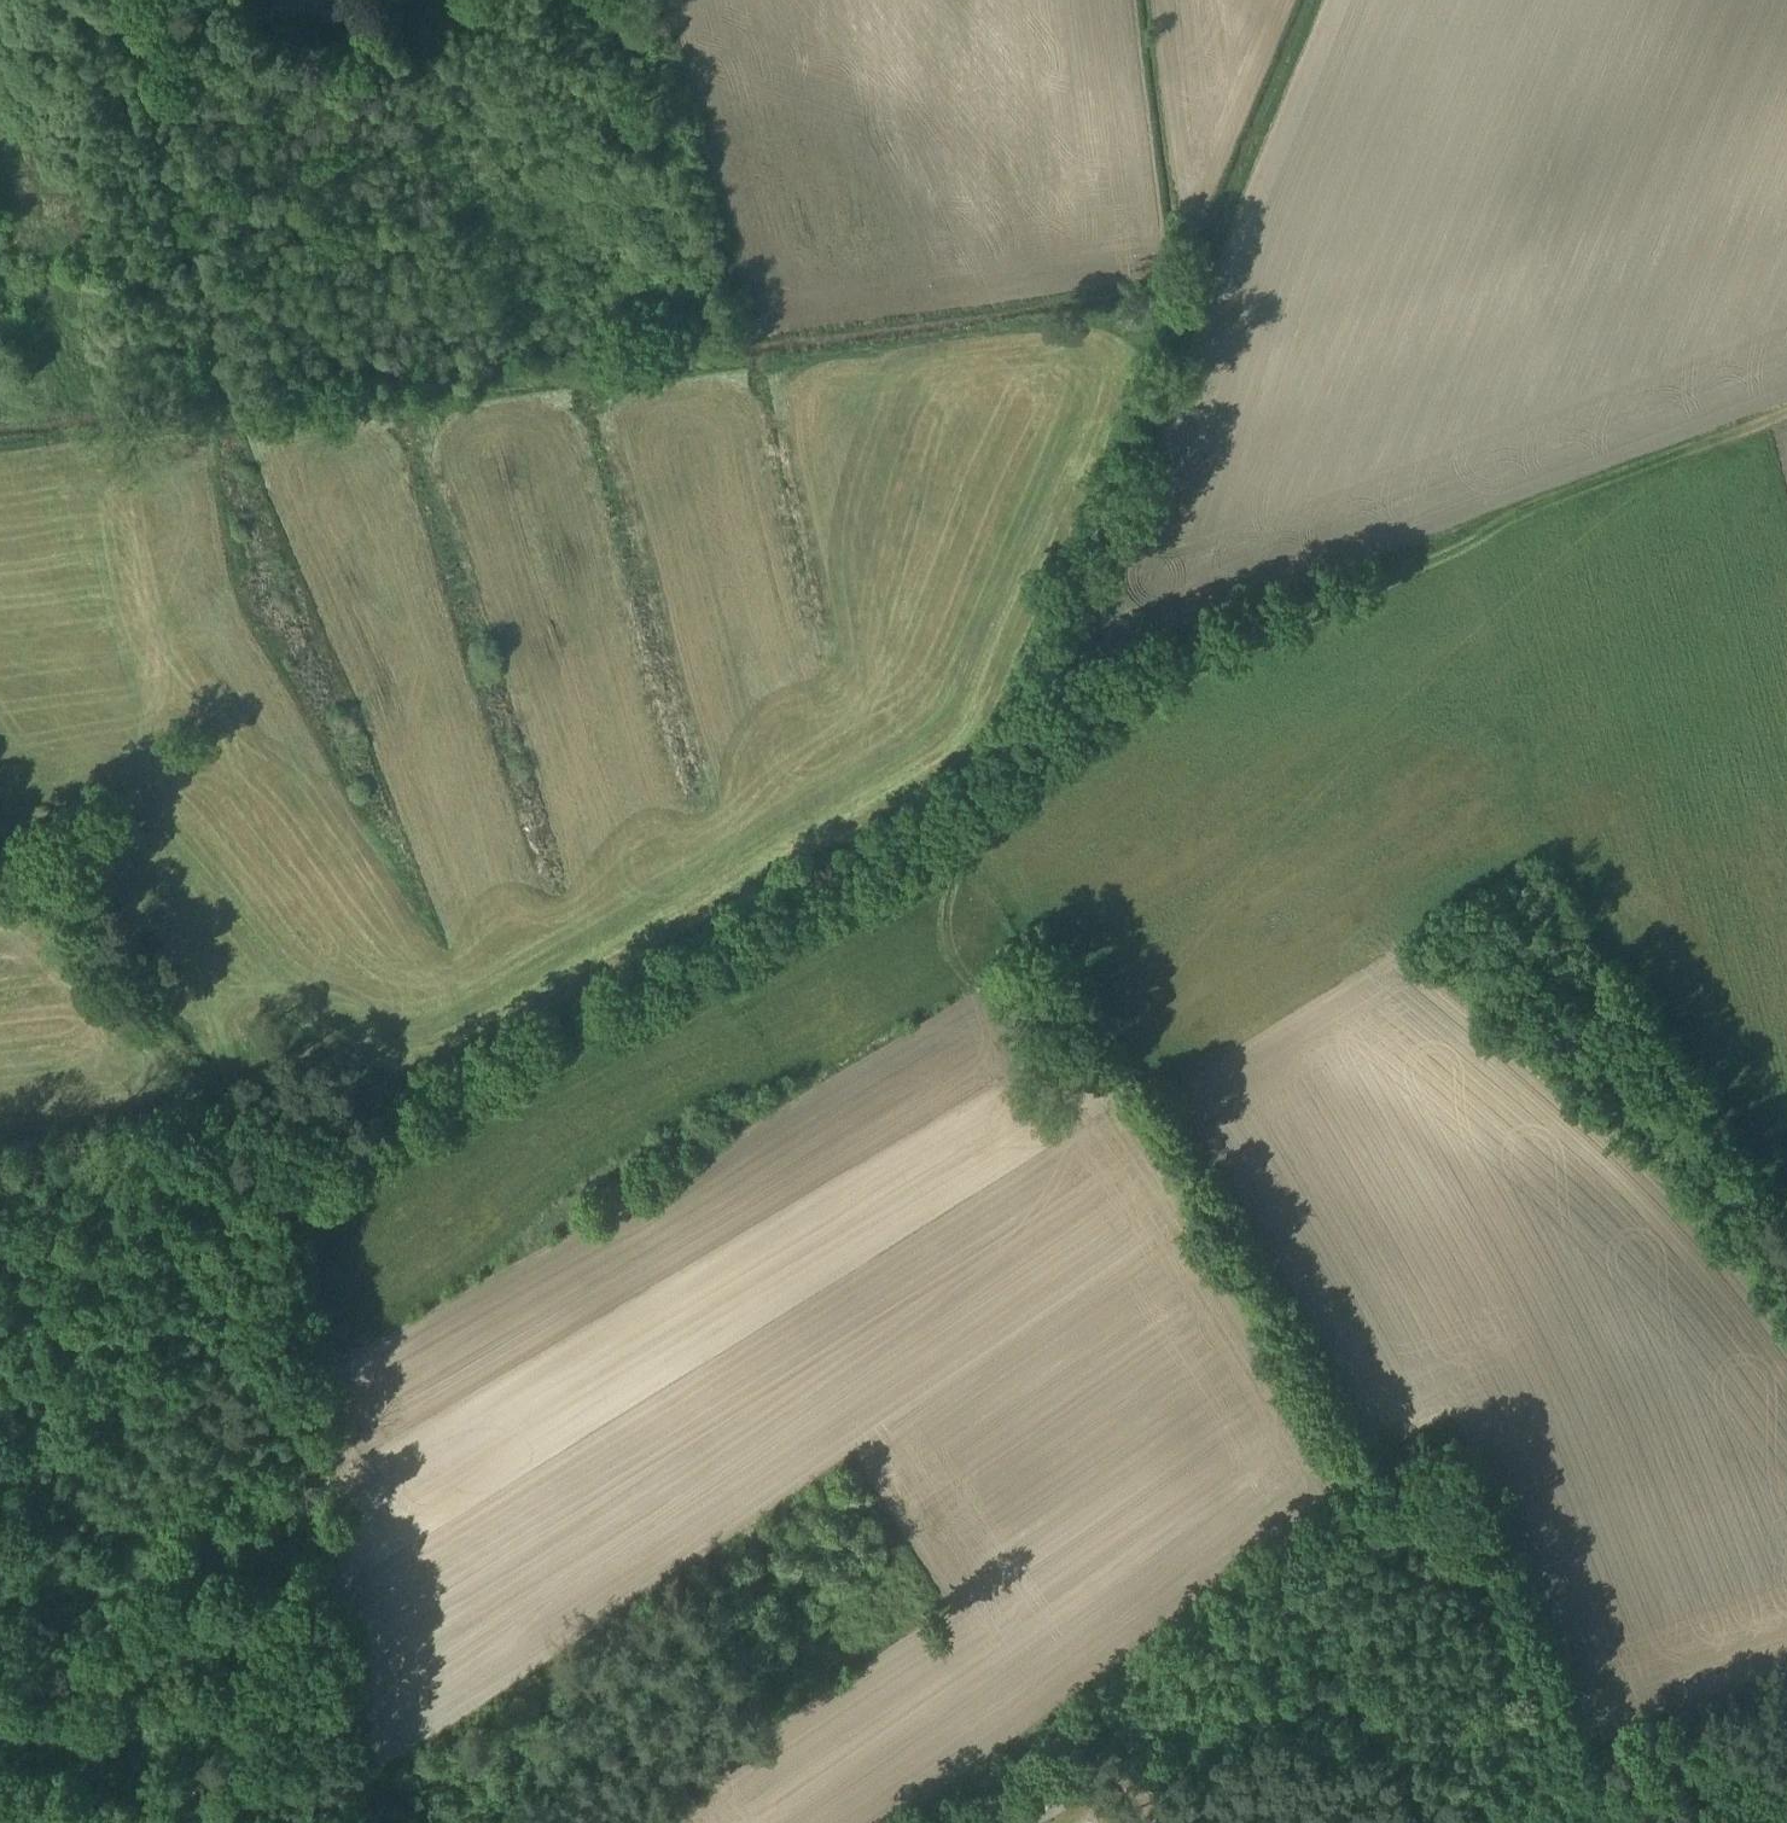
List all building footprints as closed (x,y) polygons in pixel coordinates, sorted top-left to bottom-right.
[(1106,1789),(1096,1795),(1112,1820),(1122,1813),(1106,1789)]
